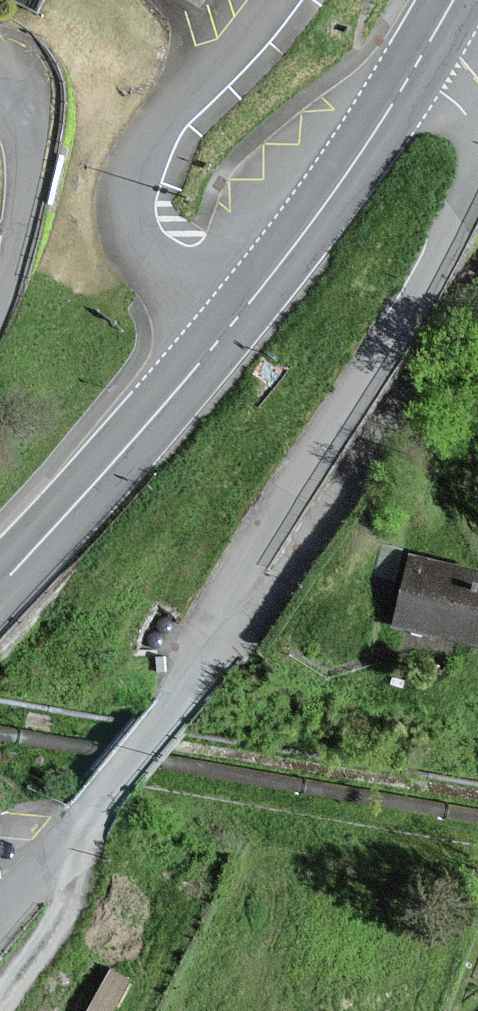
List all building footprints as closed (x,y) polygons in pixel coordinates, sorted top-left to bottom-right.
[(400,558),(382,625),(469,648),(477,616),(477,579),(400,558)]
